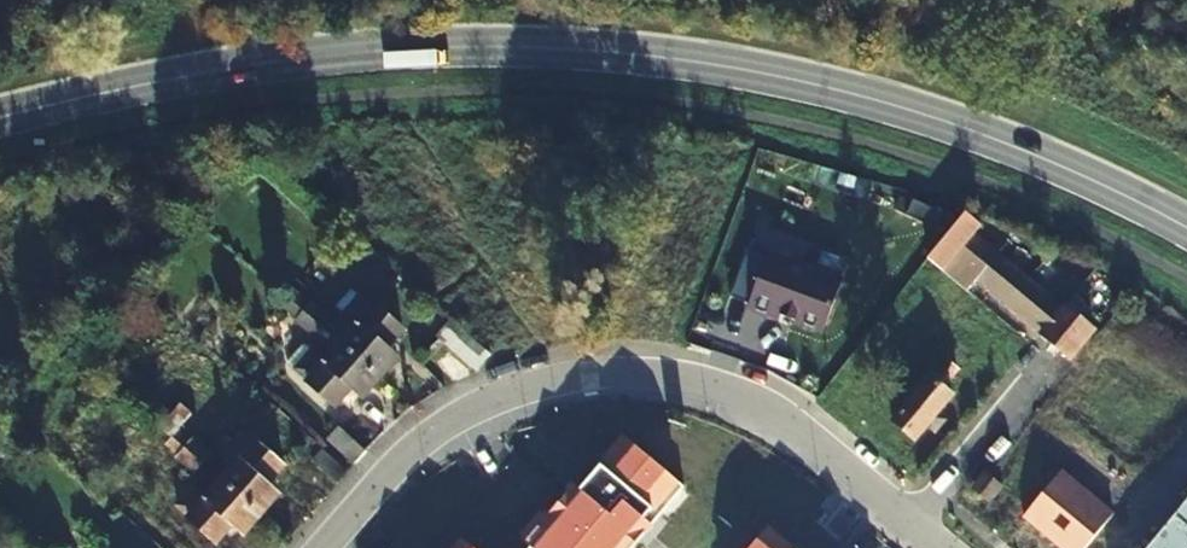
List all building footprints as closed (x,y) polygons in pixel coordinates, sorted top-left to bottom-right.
[(936,231),(945,214),(912,198),(904,215),(936,231)] [(965,214),(927,260),(941,272),(971,236),(979,226),(965,214)] [(941,272),(967,293),(977,280),(1043,334),(1041,336),(1069,359),(1092,331),(1062,306),(1060,309),(971,236),(941,272)] [(749,249),(729,300),(748,308),(746,311),(778,324),(779,320),(810,333),(831,282),(749,249)] [(299,297),(295,303),(324,328),(332,319),(316,306),(314,308),(299,297)] [(359,327),(343,345),(383,380),(400,361),(389,350),(405,331),(378,307),(375,309),(362,299),(346,316),(359,327)] [(315,339),(324,328),(295,303),(288,310),(302,322),(299,325),(315,339)] [(447,321),(435,338),(476,367),(488,351),(447,321)] [(365,400),(383,380),(343,345),(327,364),(314,353),(298,371),(311,382),(309,384),(337,409),(354,390),(365,400)] [(941,389),(956,372),(946,362),(892,426),(914,443),(928,428),(935,434),(945,423),(937,416),(952,398),(941,389)] [(178,435),(173,440),(203,465),(210,457),(195,444),(192,447),(178,435)] [(237,465),(222,482),(262,516),(278,498),(267,488),(283,470),(255,446),(254,448),(240,436),(225,453),(237,465)] [(194,475),(203,465),(173,440),(166,448),(180,461),(179,462),(194,475)] [(562,511),(555,506),(520,547),(631,547),(675,496),(615,447),(571,500),(562,511)] [(242,539),(262,516),(222,482),(206,502),(192,491),(177,508),(189,520),(187,522),(216,547),(231,529),(242,539)] [(749,547),(771,547),(757,537),(749,547)]
